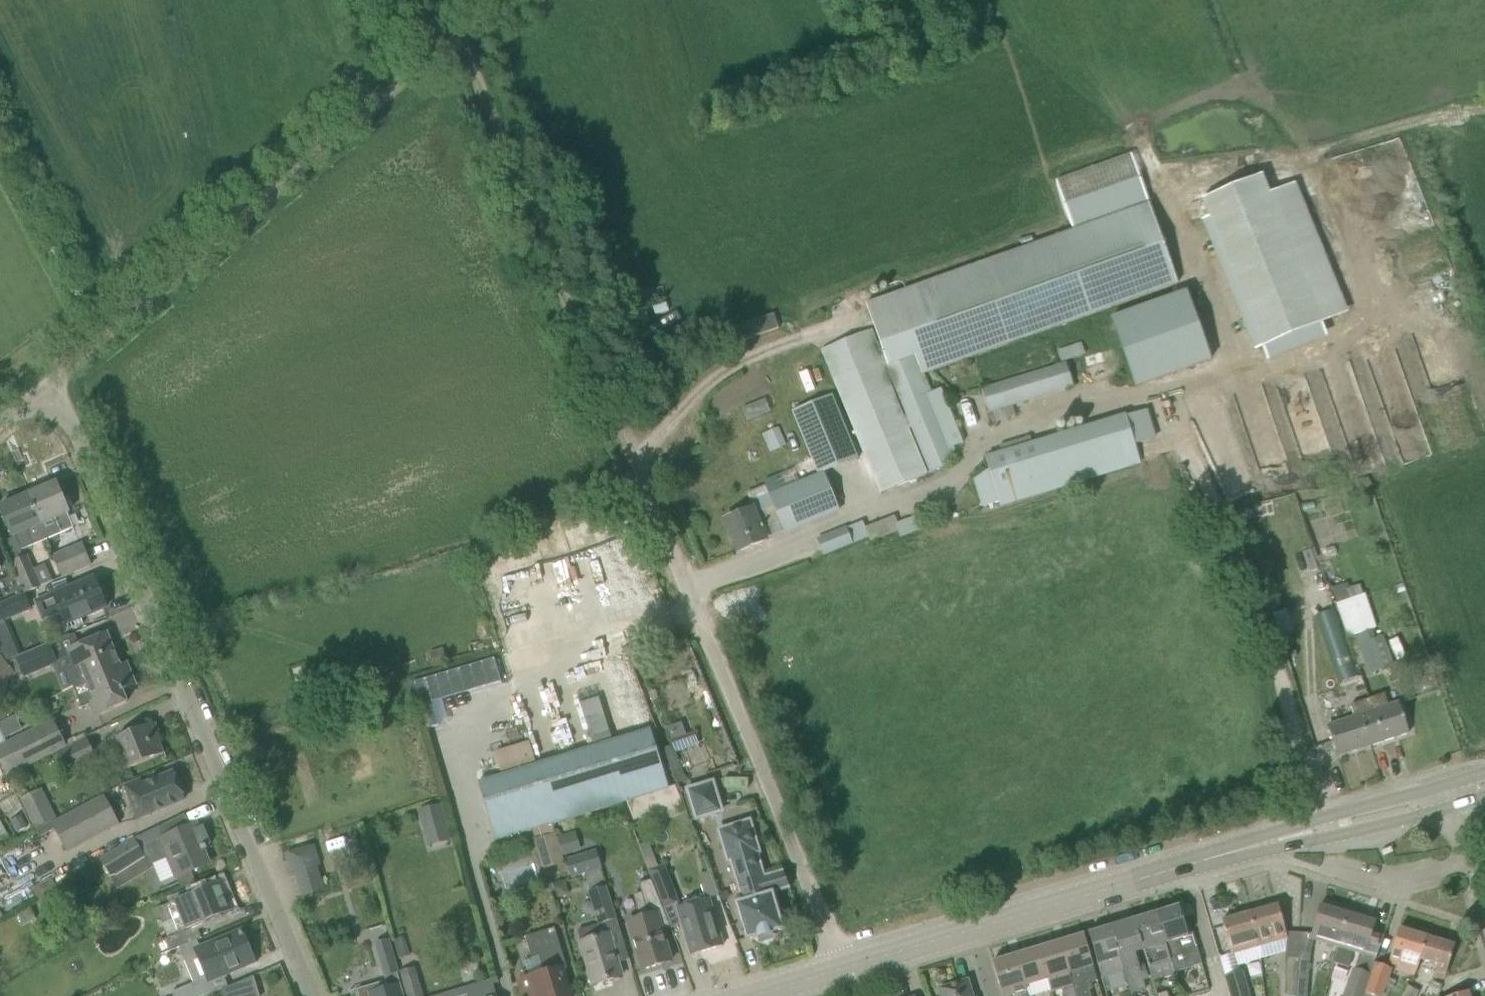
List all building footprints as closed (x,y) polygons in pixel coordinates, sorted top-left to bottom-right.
[(1262,175),(1202,199),(1262,348),(1322,323),(1269,193),(1262,175)] [(1178,283),(1149,203),(867,304),(882,344),(875,347),(868,331),(822,350),(881,493),(927,474),(908,428),(912,426),(931,472),(954,463),(948,449),(964,442),(942,389),(930,393),(922,374),(1178,283)] [(1409,263),(1419,221),(1405,218),(1394,260),(1409,263)] [(762,318),(726,331),(731,346),(779,329),(776,318),(774,314),(762,318)] [(1070,371),(1075,386),(1123,370),(1118,355),(1105,360),(1102,351),(1084,357),(1087,366),(1070,371)] [(1079,352),(1065,356),(1067,366),(1081,363),(1079,352)] [(1060,365),(983,389),(990,411),(992,411),(1006,406),(1067,388),(1060,365)] [(849,441),(828,390),(815,396),(817,401),(795,411),(813,456),(849,441)] [(990,471),(977,479),(984,504),(999,501),(1000,504),(1140,462),(1126,415),(1031,444),(1029,437),(1000,446),(1002,453),(986,458),(990,471)] [(769,431),(776,449),(786,446),(779,427),(769,431)] [(839,510),(832,491),(824,473),(771,495),(775,506),(757,514),(754,508),(724,520),(738,552),(767,540),(762,529),(781,521),(785,532),(839,510)] [(55,484),(28,496),(47,539),(73,528),(67,513),(68,513),(56,483),(55,483),(55,484)] [(22,550),(34,545),(47,539),(28,496),(2,507),(1,506),(0,506),(13,537),(16,536),(22,550)] [(915,518),(901,523),(905,534),(920,529),(915,518)] [(847,528),(817,540),(824,555),(853,542),(847,528)] [(63,577),(72,573),(90,566),(81,544),(54,555),(63,577)] [(13,561),(12,562),(26,593),(41,586),(28,555),(13,561)] [(55,594),(34,602),(42,621),(62,612),(67,623),(106,607),(93,578),(55,594)] [(0,603),(0,623),(31,610),(25,594),(0,603)] [(1364,594),(1337,603),(1349,637),(1359,666),(1364,664),(1368,674),(1393,665),(1383,636),(1376,638),(1372,629),(1376,627),(1364,594)] [(1335,608),(1315,616),(1339,683),(1359,676),(1335,608)] [(120,667),(120,666),(107,635),(68,650),(74,665),(69,667),(67,672),(74,687),(86,682),(86,681),(120,667)] [(50,643),(16,657),(17,659),(22,671),(25,678),(58,664),(57,659),(50,644),(50,643)] [(0,659),(0,676),(8,680),(16,674),(22,671),(17,659),(16,660),(15,659),(7,663),(2,657),(0,659)] [(411,678),(424,727),(438,723),(431,698),(502,681),(496,657),(411,678)] [(1332,714),(1325,692),(1318,673),(1313,675),(1308,661),(1297,665),(1314,720),(1332,714)] [(127,664),(120,666),(120,667),(86,681),(86,682),(74,687),(82,707),(90,703),(95,715),(126,702),(122,692),(124,691),(123,689),(135,684),(127,664)] [(1385,694),(1370,699),(1372,705),(1374,711),(1360,715),(1370,745),(1409,732),(1399,703),(1389,706),(1385,694)] [(590,738),(610,732),(597,695),(577,702),(590,738)] [(1355,717),(1327,726),(1331,737),(1337,756),(1370,745),(1360,715),(1374,711),(1372,705),(1370,699),(1356,704),(1351,706),(1353,711),(1355,717)] [(6,742),(0,730),(0,760),(8,776),(58,752),(68,747),(54,719),(6,742)] [(122,771),(145,761),(164,753),(155,733),(154,733),(151,725),(152,724),(151,723),(116,738),(124,756),(117,759),(122,771)] [(651,730),(536,765),(554,823),(649,793),(669,787),(651,730)] [(696,735),(673,743),(676,752),(699,744),(696,735)] [(98,760),(87,738),(68,747),(58,752),(69,774),(98,760)] [(528,742),(493,750),(497,765),(532,757),(528,742)] [(503,775),(480,782),(498,841),(532,830),(544,870),(565,863),(556,833),(550,835),(547,824),(554,823),(536,765),(503,775)] [(138,818),(184,799),(179,787),(179,783),(177,778),(174,775),(173,773),(142,786),(140,781),(125,787),(138,818)] [(721,810),(713,782),(690,790),(698,817),(721,810)] [(31,829),(53,819),(38,787),(17,797),(31,829)] [(104,796),(52,824),(67,852),(119,823),(104,796)] [(439,801),(416,808),(426,845),(449,838),(439,801)] [(727,829),(720,831),(730,861),(732,860),(745,903),(739,905),(750,939),(757,936),(758,936),(760,938),(763,940),(767,940),(770,938),(772,934),(772,932),(773,931),(783,928),(772,895),(770,896),(769,894),(765,881),(756,852),(759,851),(750,822),(727,829)] [(135,839),(101,860),(110,876),(148,853),(153,865),(168,858),(175,876),(176,878),(190,872),(209,864),(203,850),(207,848),(207,846),(210,845),(202,826),(198,828),(197,824),(178,832),(165,837),(160,827),(135,839)] [(664,865),(659,867),(644,828),(634,832),(649,871),(664,908),(679,902),(664,865)] [(314,846),(286,855),(292,874),(319,866),(314,846)] [(601,868),(602,868),(598,852),(567,861),(571,877),(586,873),(601,868)] [(599,924),(577,931),(580,942),(593,984),(622,976),(609,933),(606,934),(603,923),(617,919),(606,886),(601,868),(586,873),(591,891),(589,891),(599,924)] [(628,922),(642,970),(671,961),(661,929),(670,926),(652,879),(639,883),(649,915),(628,922)] [(182,932),(154,944),(159,956),(201,938),(196,926),(233,910),(226,893),(221,894),(217,884),(198,892),(175,901),(187,929),(182,931),(182,932)] [(692,955),(723,946),(708,898),(678,907),(692,955)] [(1310,939),(1338,947),(1341,936),(1349,908),(1333,903),(1331,908),(1320,905),(1310,939)] [(1250,912),(1260,947),(1288,939),(1278,904),(1250,912)] [(1179,905),(1156,912),(1169,956),(1174,973),(1202,964),(1193,932),(1188,934),(1179,905)] [(1365,994),(1375,962),(1384,936),(1372,932),(1376,922),(1364,918),(1366,913),(1349,908),(1341,936),(1338,947),(1339,948),(1335,963),(1349,967),(1353,952),(1360,954),(1355,968),(1353,967),(1343,995),(1364,995),(1365,994)] [(1156,912),(1134,919),(1143,950),(1144,949),(1148,963),(1169,956),(1156,912)] [(1261,959),(1260,947),(1250,912),(1222,920),(1232,955),(1235,954),(1239,965),(1261,959)] [(1135,952),(1143,950),(1134,919),(1111,926),(1125,971),(1132,993),(1147,989),(1144,981),(1149,979),(1145,964),(1139,965),(1135,952)] [(1102,978),(1125,971),(1111,926),(1088,933),(1098,963),(1102,978)] [(522,994),(523,995),(571,995),(563,969),(567,968),(555,929),(526,937),(532,958),(547,954),(552,972),(518,982),(522,994)] [(1393,948),(1388,963),(1399,966),(1398,971),(1415,976),(1420,960),(1427,937),(1399,929),(1393,948)] [(201,980),(209,977),(209,980),(254,961),(242,931),(197,950),(200,956),(185,961),(194,983),(173,992),(174,995),(202,995),(206,994),(201,980)] [(1060,941),(1070,972),(1078,995),(1091,995),(1089,989),(1088,986),(1082,968),(1093,965),(1083,934),(1060,941)] [(1454,945),(1427,937),(1420,960),(1437,965),(1434,976),(1444,979),(1454,945)] [(401,983),(402,983),(391,940),(375,945),(388,987),(384,988),(387,995),(404,995),(401,983)] [(1038,948),(1047,979),(1049,978),(1053,992),(1062,989),(1064,995),(1078,995),(1070,972),(1060,941),(1038,948)] [(1038,948),(1016,955),(1025,985),(1047,979),(1038,948)] [(1298,957),(1297,995),(1307,995),(1311,953),(1299,950),(1298,957)] [(1003,992),(1004,995),(1028,995),(1025,985),(1016,955),(993,962),(1002,992),(1003,992)] [(1298,957),(1286,956),(1285,995),(1286,995),(1297,995),(1298,957)] [(1375,962),(1365,994),(1370,995),(1381,995),(1391,968),(1375,962)] [(414,967),(402,971),(408,995),(421,995),(414,967)] [(1226,976),(1232,995),(1250,995),(1243,971),(1226,976)] [(490,980),(456,990),(448,993),(449,995),(495,995),(490,980)] [(938,988),(941,995),(973,995),(968,980),(938,988)] [(225,986),(227,993),(228,995),(242,995),(237,981),(225,986)] [(1407,986),(1402,995),(1416,995),(1418,992),(1407,986)]
